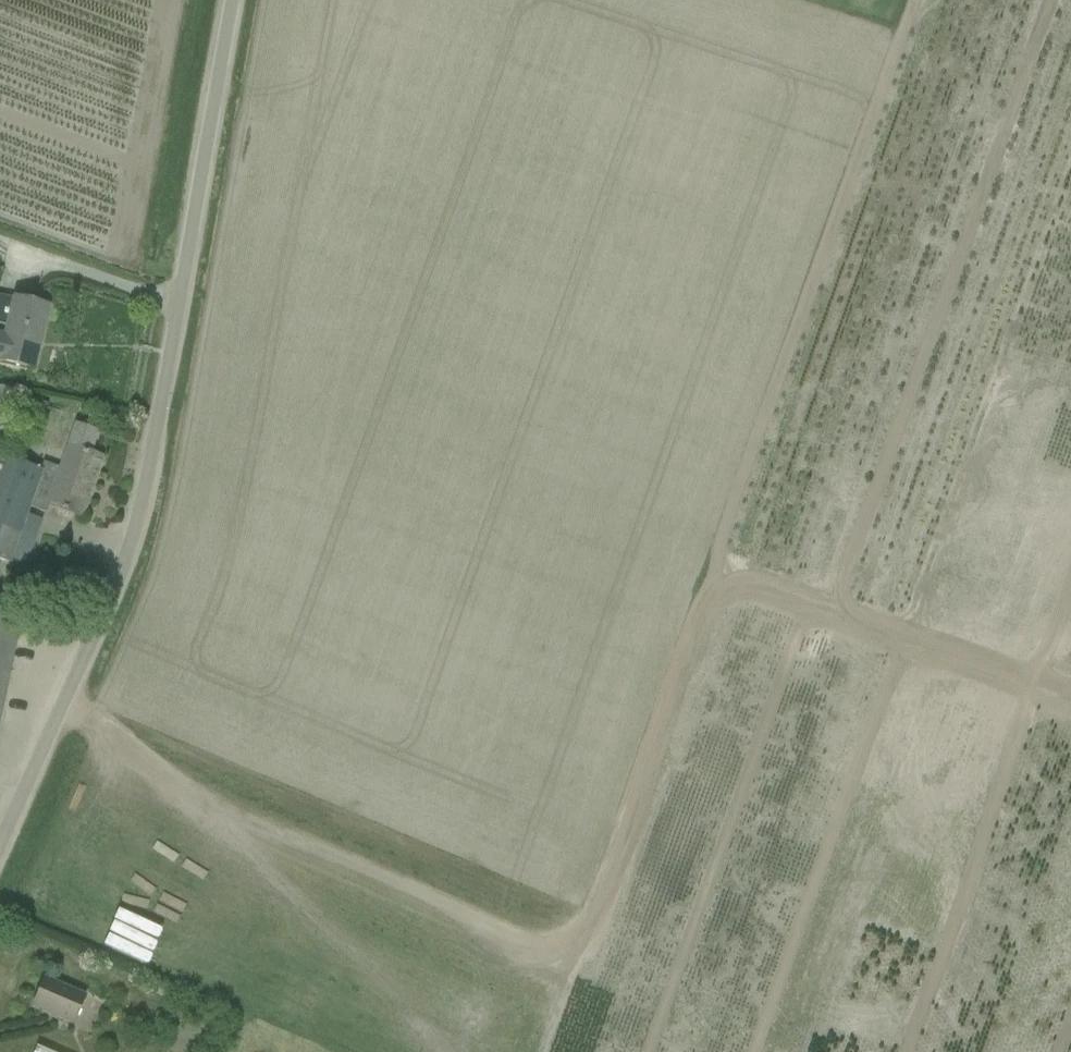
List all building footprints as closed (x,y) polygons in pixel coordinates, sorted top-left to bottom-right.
[(33,368),(48,306),(12,297),(3,333),(0,333),(0,360),(33,368)] [(10,390),(0,388),(0,437),(10,390)] [(10,562),(29,506),(46,512),(48,505),(81,517),(102,458),(90,453),(97,432),(77,425),(69,446),(58,477),(42,471),(43,470),(7,458),(0,456),(0,559),(10,562)] [(19,627),(0,620),(0,717),(19,627)] [(73,1024),(85,995),(45,978),(32,1007),(73,1024)] [(158,990),(164,993),(167,988),(160,985),(158,990)]
